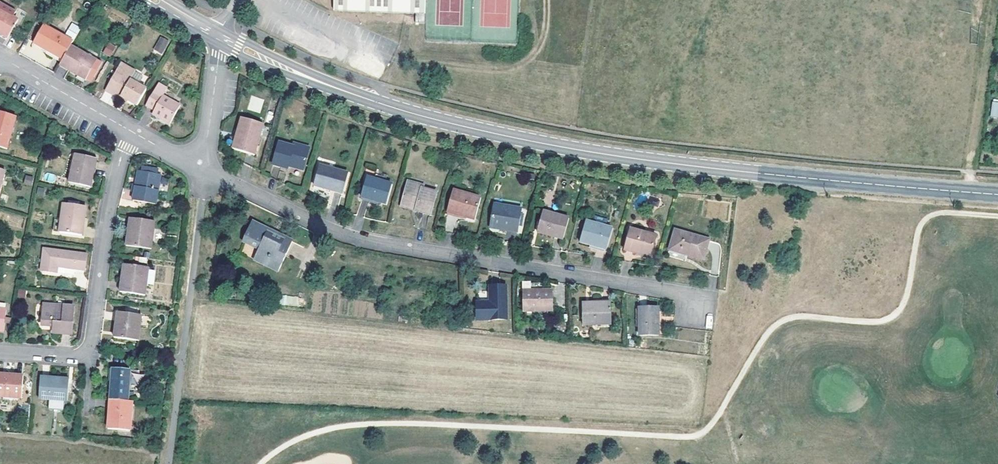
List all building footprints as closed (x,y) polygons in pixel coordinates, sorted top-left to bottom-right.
[(425,15),(426,0),(334,0),(334,11),(416,14),(425,15)] [(13,17),(16,11),(0,2),(0,10),(13,17)] [(8,39),(18,20),(13,17),(0,10),(0,34),(8,39)] [(146,27),(140,24),(136,30),(143,34),(146,27)] [(71,46),(73,42),(44,25),(33,44),(63,61),(71,46)] [(146,27),(143,34),(147,37),(151,30),(146,27)] [(163,55),(169,40),(160,35),(153,51),(163,55)] [(111,57),(116,48),(109,45),(104,53),(111,57)] [(63,61),(59,67),(86,81),(97,61),(71,46),(63,61)] [(107,90),(128,102),(137,107),(147,90),(130,81),(134,74),(139,77),(141,74),(138,72),(137,74),(135,73),(121,65),(107,90)] [(164,96),(167,91),(158,86),(146,107),(154,111),(152,115),(170,125),(181,106),(164,96)] [(128,102),(107,90),(106,93),(126,104),(128,102)] [(16,117),(0,113),(0,148),(7,150),(16,117)] [(237,139),(234,150),(256,156),(264,125),(241,118),(235,139),(237,139)] [(303,171),(309,148),(294,143),(293,147),(279,142),(273,165),(287,169),(288,166),(303,171)] [(91,188),(97,159),(75,155),(69,183),(91,188)] [(343,194),(348,173),(319,165),(314,186),(343,194)] [(158,170),(152,169),(152,173),(141,171),(138,171),(133,200),(157,205),(162,175),(157,174),(158,170)] [(32,185),(33,176),(25,175),(24,184),(32,185)] [(386,205),(392,184),(366,177),(361,197),(386,205)] [(417,208),(416,211),(430,215),(437,193),(423,189),(423,186),(408,182),(401,203),(417,208)] [(38,187),(36,195),(43,197),(45,188),(38,187)] [(474,220),(481,198),(453,190),(447,212),(474,220)] [(82,236),(86,207),(63,204),(59,233),(82,236)] [(510,227),(510,230),(519,231),(522,210),(493,205),(490,224),(510,227)] [(563,239),(569,218),(543,211),(537,232),(563,239)] [(592,224),(605,227),(607,220),(595,216),(592,224)] [(152,250),(156,222),(130,219),(127,246),(152,250)] [(278,271),(292,242),(252,222),(243,241),(259,248),(254,259),(278,271)] [(606,250),(612,229),(605,227),(592,224),(586,222),(580,243),(606,250)] [(636,252),(651,256),(656,236),(630,229),(624,251),(635,254),(636,252)] [(703,260),(709,240),(675,230),(669,250),(703,260)] [(87,254),(44,249),(41,272),(62,275),(63,268),(85,271),(87,254)] [(149,268),(124,264),(121,283),(125,284),(124,293),(145,296),(149,268)] [(506,319),(504,287),(489,287),(489,302),(476,303),(477,320),(506,319)] [(17,297),(26,298),(26,289),(18,289),(17,297)] [(553,312),(552,290),(523,291),(523,312),(553,312)] [(281,295),(280,304),(297,306),(297,297),(281,295)] [(611,324),(610,303),(582,303),(582,325),(611,324)] [(72,336),(74,307),(43,305),(42,326),(54,327),(53,334),(72,336)] [(659,335),(658,308),(639,308),(639,335),(659,335)] [(139,341),(142,315),(118,312),(114,338),(139,341)] [(112,369),(110,401),(128,402),(130,371),(112,369)] [(24,376),(0,374),(0,398),(22,399),(24,376)] [(68,402),(69,379),(41,377),(39,400),(68,402)] [(130,431),(133,402),(128,402),(110,401),(108,429),(130,431)]
